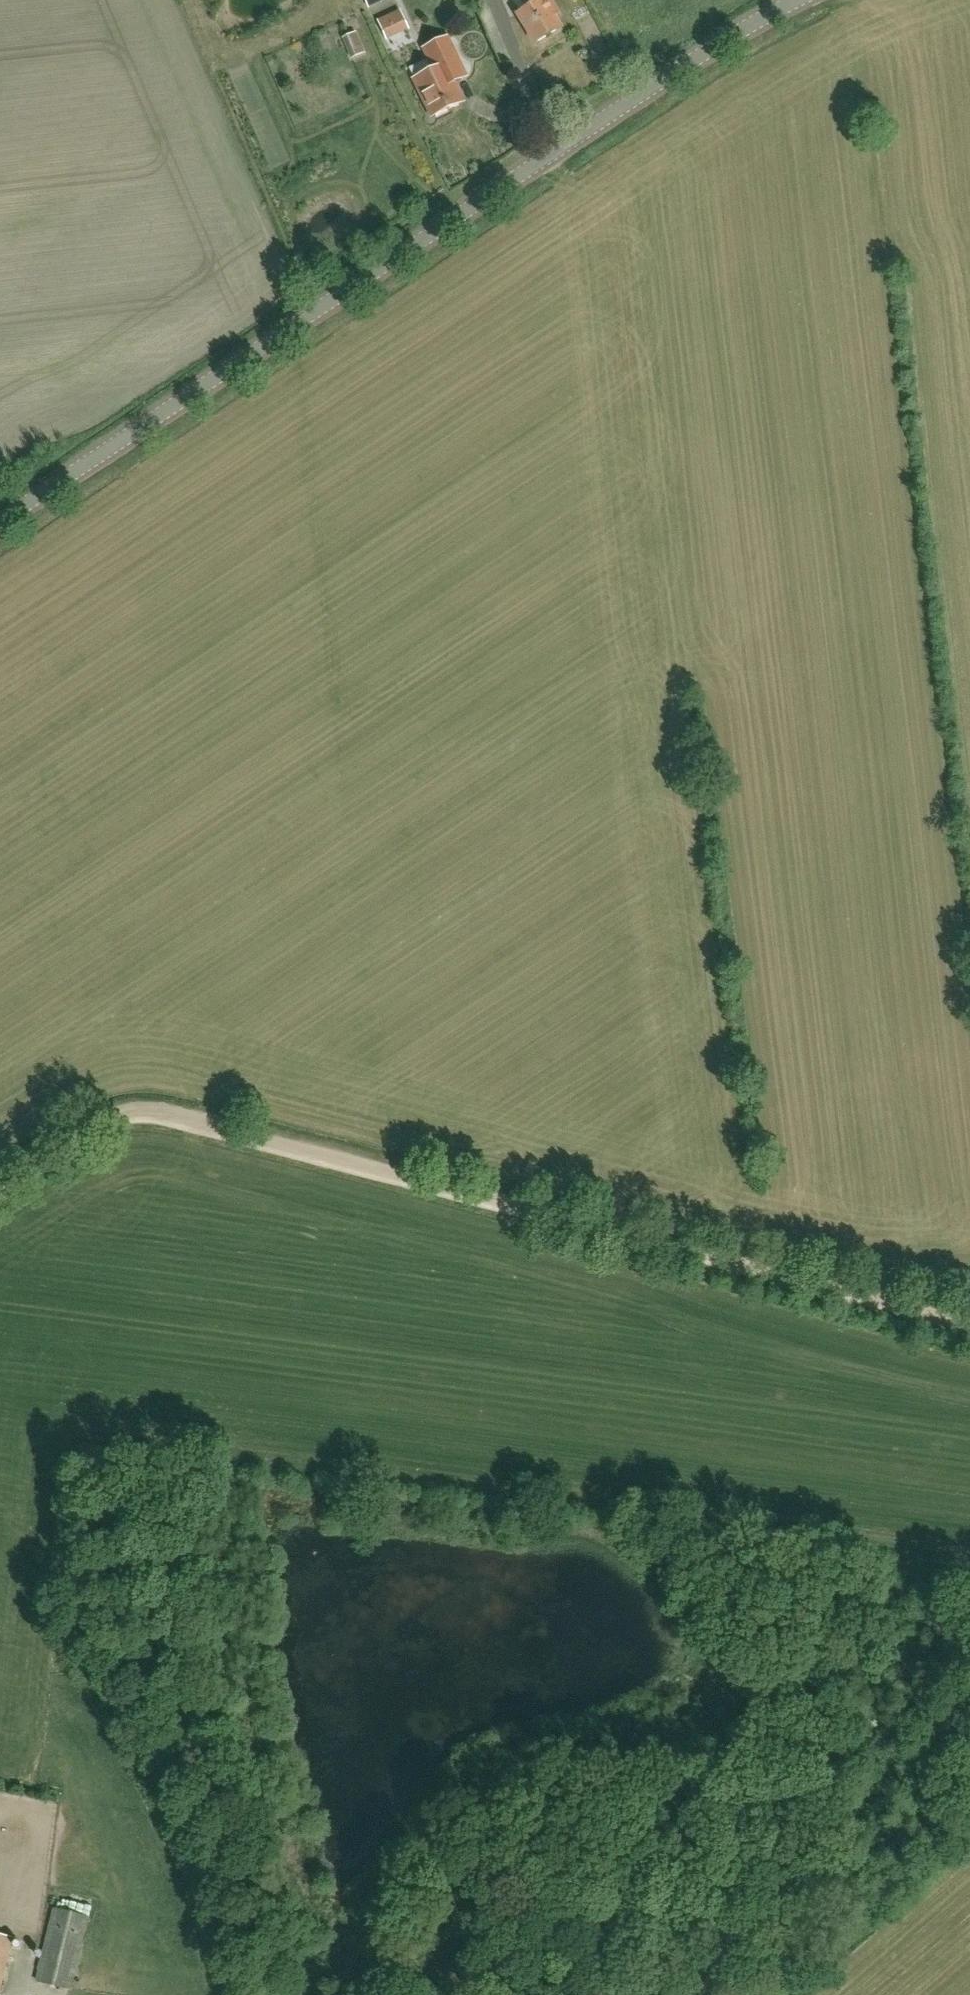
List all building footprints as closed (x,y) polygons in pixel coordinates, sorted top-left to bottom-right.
[(528,8),(518,14),(535,44),(561,29),(554,16),(558,14),(550,0),(524,0),(528,8)] [(365,53),(356,32),(341,38),(350,59),(365,53)] [(466,77),(455,54),(448,38),(424,49),(434,71),(414,81),(432,117),(463,102),(454,83),(466,77)] [(36,1982),(71,1991),(90,1916),(54,1908),(36,1982)] [(12,1939),(0,1936),(0,1990),(12,1939)]
